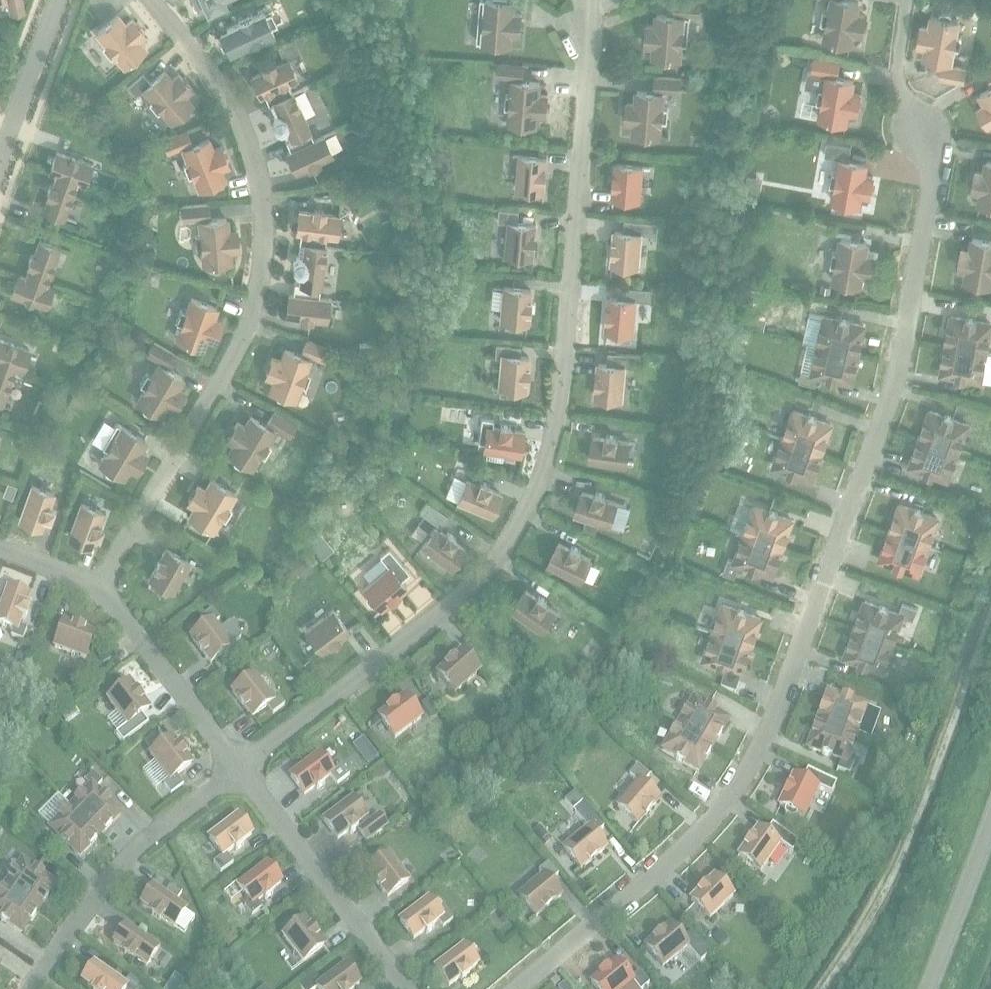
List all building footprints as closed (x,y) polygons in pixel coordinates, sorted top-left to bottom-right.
[(24,11),(22,0),(9,0),(11,14),(24,11)] [(209,9),(224,2),(223,0),(201,0),(202,2),(205,1),(209,9)] [(479,27),(484,27),(485,27),(484,42),(491,42),(491,46),(493,49),(501,49),(504,47),(504,43),(511,44),(512,32),(520,33),(522,14),(513,13),(514,0),(507,0),(507,1),(500,0),(481,0),(480,13),(479,27)] [(688,45),(689,32),(691,13),(700,14),(701,1),(687,0),(676,0),(675,12),(676,12),(676,15),(657,14),(656,26),(648,25),(646,44),(655,45),(654,57),(661,57),(660,60),(663,63),(670,64),(673,62),(674,58),(681,59),(682,44),(682,45),(682,44),(688,45)] [(841,48),(844,46),(845,43),(851,44),(854,32),(862,34),(865,15),(857,14),(859,2),(848,0),(832,0),(830,11),(829,11),(824,10),(822,24),(827,25),(828,25),(825,39),(832,40),(831,44),(833,47),(841,48)] [(250,7),(253,15),(269,9),(265,1),(250,7)] [(942,64),(941,64),(939,77),(964,81),(966,69),(951,66),(954,48),(954,49),(954,48),(960,49),(962,36),(957,35),(956,34),(959,20),(952,19),(953,16),(950,13),(943,11),(940,13),(939,17),(932,16),(930,27),(922,26),(918,45),(927,46),(925,58),(943,61),(942,64)] [(227,29),(236,48),(249,42),(250,43),(263,37),(263,36),(273,31),(264,12),(254,17),(253,15),(240,22),(240,23),(227,29)] [(106,44),(102,48),(111,58),(115,55),(116,55),(125,65),(146,48),(138,39),(145,34),(133,19),(126,25),(118,16),(98,33),(107,44),(106,44)] [(303,35),(294,39),(298,47),(306,43),(303,35)] [(288,60),(301,54),(298,47),(294,39),(277,47),(284,62),(274,66),(273,64),(265,68),(266,71),(252,77),(261,95),(264,94),(270,105),(271,106),(294,95),(288,82),(297,78),(288,60)] [(823,104),(820,118),(847,123),(849,111),(857,112),(861,94),(852,92),(854,81),(836,77),(837,74),(838,74),(840,62),(815,57),(813,70),(828,73),(825,90),(824,90),(819,89),(817,103),(822,104),(823,104)] [(530,124),(537,125),(538,113),(547,114),(548,95),(539,94),(540,82),(522,81),(522,78),(523,78),(524,65),(499,63),(498,75),(514,77),(513,94),(512,94),(507,94),(505,108),(511,108),(511,109),(510,123),(517,123),(517,127),(519,130),(527,130),(530,128),(530,124)] [(188,108),(192,104),(185,95),(191,89),(179,74),(172,80),(165,71),(151,83),(143,74),(127,87),(135,96),(140,92),(148,103),(144,107),(162,128),(171,120),(172,121),(176,117),(179,120),(184,121),(190,116),(190,111),(188,108)] [(680,91),(681,78),(656,76),(655,89),(656,89),(656,92),(637,91),(636,103),(628,102),(626,121),(635,122),(634,134),(661,136),(662,122),(663,122),(663,121),(668,122),(669,108),(664,108),(664,107),(663,107),(664,90),(680,91)] [(980,94),(986,104),(979,109),(988,125),(990,123),(990,88),(980,94)] [(286,138),(309,128),(294,95),(271,106),(275,116),(273,121),(276,126),(281,128),(286,138)] [(309,128),(286,138),(286,139),(285,140),(291,151),(288,153),(296,171),(310,165),(311,167),(320,163),(318,161),(333,155),(324,136),(315,140),(309,128)] [(195,176),(200,189),(225,179),(220,168),(229,164),(221,147),(213,150),(209,139),(192,146),(191,143),(192,143),(187,131),(163,140),(168,152),(183,146),(189,162),(189,163),(184,165),(189,178),(194,176),(195,176)] [(77,181),(84,184),(91,165),(57,152),(50,171),(58,174),(77,181)] [(521,156),(518,188),(544,191),(545,179),(546,179),(547,170),(546,169),(547,158),(521,156)] [(836,187),(833,201),(860,206),(862,194),(870,195),(874,177),(865,175),(867,164),(841,159),(838,173),(832,172),(830,186),(835,186),(835,187),(836,187)] [(987,161),(985,173),(976,171),(973,190),(981,191),(979,203),(986,204),(986,208),(987,211),(990,211),(990,162),(987,161)] [(615,185),(614,197),(640,199),(643,166),(616,164),(615,175),(614,185),(615,185)] [(64,218),(77,181),(58,174),(53,187),(51,186),(48,195),(50,196),(45,211),(64,218)] [(117,179),(113,189),(123,193),(128,183),(117,179)] [(211,267),(214,269),(222,268),(224,265),(224,262),(231,261),(230,250),(238,249),(237,230),(228,231),(227,219),(209,221),(208,217),(210,217),(209,204),(183,207),(184,219),(200,218),(202,235),(201,236),(196,236),(197,250),(202,249),(202,250),(203,250),(204,264),(211,263),(211,267)] [(536,236),(537,224),(519,223),(520,210),(500,209),(499,221),(510,222),(507,254),(534,257),(535,245),(536,236)] [(300,246),(325,249),(327,235),(337,236),(340,216),(324,214),(325,212),(315,210),(315,213),(300,211),(297,231),(301,232),(299,245),(300,245),(300,246)] [(613,252),(612,264),(639,266),(642,234),(657,235),(658,222),(633,220),(632,232),(615,231),(614,242),(613,252)] [(973,238),(971,250),(962,249),(959,267),(968,269),(966,280),(990,285),(990,242),(973,238)] [(837,267),(834,281),(860,285),(862,274),(871,275),(874,257),(866,255),(868,243),(842,239),(839,253),(838,252),(838,253),(833,252),(831,265),(836,266),(837,267)] [(45,285),(46,285),(59,248),(40,241),(35,256),(32,255),(29,264),(31,265),(27,278),(26,278),(45,285)] [(321,284),(325,249),(300,246),(299,257),(294,260),(294,266),(297,270),(296,281),(321,284)] [(26,278),(27,278),(19,275),(12,294),(46,307),(53,288),(46,285),(45,285),(26,278)] [(319,298),(321,284),(296,281),(296,282),(295,282),(293,295),(289,295),(287,315),(302,316),(302,319),(311,320),(312,318),(327,320),(329,299),(319,298)] [(633,332),(636,300),(652,301),(653,289),(628,287),(627,299),(609,297),(608,309),(608,308),(607,318),(608,318),(607,330),(633,332)] [(531,290),(504,288),(501,320),(528,323),(529,311),(530,302),(531,290)] [(182,325),(177,339),(203,348),(207,337),(215,340),(221,322),(213,319),(217,308),(192,299),(187,312),(186,312),(181,310),(177,323),(182,325),(181,325),(182,325)] [(947,345),(986,352),(987,346),(988,346),(990,337),(989,337),(990,323),(976,321),(976,319),(967,318),(967,319),(952,316),(949,330),(948,330),(946,338),(948,339),(947,345)] [(819,345),(858,354),(859,348),(861,348),(863,339),(862,339),(864,325),(849,322),(850,321),(841,319),(841,320),(825,317),(822,330),(821,330),(819,339),(821,339),(819,345)] [(445,320),(444,329),(453,329),(453,321),(445,320)] [(16,367),(23,370),(30,351),(0,340),(0,361),(16,366),(16,367)] [(289,396),(296,399),(300,385),(301,386),(301,385),(306,387),(311,374),(306,373),(306,372),(305,372),(312,355),(326,361),(331,349),(307,340),(302,352),(304,353),(302,356),(285,349),(281,361),(273,358),(266,375),(275,378),(270,390),(277,392),(276,395),(277,399),(284,401),(288,400),(289,396)] [(684,341),(682,353),(697,354),(698,342),(684,341)] [(144,405),(143,408),(144,411),(150,415),(154,414),(156,411),(161,415),(167,404),(175,409),(184,392),(177,388),(183,378),(167,369),(169,366),(170,366),(176,355),(154,342),(148,353),(162,361),(153,377),(152,376),(147,374),(140,386),(145,388),(145,389),(138,401),(144,405)] [(502,358),(500,388),(526,390),(527,378),(527,379),(528,369),(529,357),(510,355),(511,346),(496,345),(495,357),(502,358)] [(857,360),(858,354),(819,345),(818,352),(817,351),(815,360),(816,360),(813,374),(802,371),(799,382),(815,385),(817,375),(828,377),(828,378),(836,380),(837,379),(852,382),(855,369),(856,369),(858,360),(857,360)] [(985,358),(986,352),(947,345),(945,351),(944,351),(943,360),(944,360),(941,374),(957,377),(956,378),(965,379),(966,378),(981,381),(983,367),(984,368),(986,359),(985,358)] [(623,398),(626,366),(641,368),(642,355),(617,353),(616,365),(599,363),(598,375),(597,385),(596,396),(623,398)] [(16,367),(16,366),(0,361),(0,403),(2,403),(16,367)] [(39,403),(36,411),(41,413),(44,405),(39,403)] [(784,439),(822,452),(824,446),(825,447),(828,438),(827,438),(832,425),(817,419),(818,418),(809,415),(809,416),(794,411),(789,424),(788,423),(785,432),(786,432),(784,439)] [(920,438),(958,452),(960,446),(961,446),(965,438),(963,437),(968,424),(954,419),(954,418),(945,415),(945,416),(930,411),(926,424),(925,423),(921,432),(923,432),(920,438)] [(241,467),(244,466),(246,463),(252,467),(260,455),(260,456),(260,455),(265,458),(272,446),(267,443),(276,428),(289,435),(296,425),(274,412),(268,422),(269,423),(267,426),(251,417),(245,427),(238,422),(228,439),(235,443),(229,453),(235,457),(233,460),(234,464),(241,467)] [(503,461),(504,452),(520,455),(523,432),(510,430),(511,426),(501,425),(501,429),(493,428),(494,419),(482,418),(478,442),(485,443),(484,450),(487,450),(486,459),(503,461)] [(107,467),(105,470),(106,473),(113,477),(116,476),(118,473),(124,477),(130,467),(137,471),(147,455),(140,450),(146,440),(117,423),(109,436),(110,436),(103,448),(108,450),(107,451),(108,451),(101,463),(107,467)] [(594,437),(591,460),(627,464),(630,442),(617,440),(617,436),(608,435),(607,439),(594,437)] [(956,458),(958,452),(920,438),(918,444),(917,444),(914,452),(915,453),(910,466),(925,471),(924,472),(933,475),(933,474),(948,479),(953,467),(954,467),(957,458),(956,458)] [(819,458),(822,452),(784,439),(782,445),(781,444),(778,453),(779,453),(774,466),(789,471),(788,473),(797,476),(797,474),(812,480),(816,467),(817,467),(821,459),(819,458)] [(196,506),(190,516),(213,530),(220,518),(221,518),(226,521),(233,509),(228,506),(235,493),(212,480),(206,490),(198,485),(189,502),(196,506)] [(459,501),(492,515),(501,494),(488,489),(490,485),(481,482),(480,485),(467,480),(459,501)] [(7,482),(2,495),(11,498),(16,486),(7,482)] [(32,486),(20,520),(42,528),(46,515),(50,517),(53,508),(49,506),(54,494),(32,486)] [(595,496),(583,492),(576,514),(587,517),(583,529),(596,533),(600,521),(624,529),(632,507),(605,499),(606,495),(597,492),(595,496)] [(376,501),(370,508),(378,516),(385,510),(376,501)] [(420,513),(441,527),(449,517),(428,502),(420,513)] [(82,504),(69,538),(91,546),(95,533),(99,535),(102,526),(99,524),(103,512),(82,504)] [(890,532),(928,546),(930,539),(931,540),(934,531),(933,531),(938,518),(923,513),(924,512),(915,509),(915,510),(900,504),(896,517),(894,517),(891,525),(893,526),(890,532)] [(745,534),(783,547),(785,541),(786,542),(789,533),(788,533),(793,520),(778,515),(779,514),(770,510),(770,512),(755,506),(750,519),(749,519),(746,527),(747,528),(745,534)] [(446,536),(435,528),(422,547),(451,568),(465,549),(454,541),(456,538),(448,533),(446,536)] [(926,552),(928,546),(890,532),(888,538),(887,538),(884,546),(885,546),(880,559),(895,565),(894,566),(903,569),(903,568),(918,573),(923,560),(924,561),(927,552),(926,552)] [(320,533),(309,542),(322,558),(333,550),(320,533)] [(780,554),(783,547),(745,534),(743,540),(742,539),(739,548),(740,548),(735,561),(728,559),(723,573),(735,577),(740,563),(750,567),(749,568),(758,571),(758,570),(773,575),(777,562),(779,562),(782,554),(780,554)] [(559,543),(549,564),(581,580),(592,559),(580,553),(581,550),(573,546),(571,549),(559,543)] [(367,595),(366,599),(371,605),(375,605),(378,603),(382,608),(391,601),(399,595),(398,595),(407,587),(396,574),(405,567),(389,548),(380,556),(389,567),(365,588),(369,593),(367,595)] [(150,578),(173,591),(190,562),(167,549),(161,559),(156,568),(150,578)] [(305,571),(318,561),(310,552),(297,562),(305,571)] [(0,610),(0,624),(13,628),(11,635),(23,640),(27,628),(19,625),(22,617),(25,619),(29,610),(25,608),(29,596),(8,588),(0,610)] [(527,590),(514,609),(543,630),(556,611),(546,604),(548,600),(540,595),(538,598),(527,590)] [(903,603),(898,613),(888,609),(889,608),(880,605),(880,606),(865,601),(860,614),(859,613),(856,622),(857,622),(855,629),(893,642),(895,636),(896,637),(899,628),(898,628),(903,615),(913,619),(917,609),(903,603)] [(714,632),(751,645),(753,639),(755,640),(758,631),(757,631),(761,618),(747,613),(747,611),(739,608),(738,609),(724,604),(719,617),(718,617),(715,625),(716,626),(714,632)] [(219,630),(214,623),(219,619),(212,608),(200,617),(206,625),(191,636),(198,646),(197,646),(203,654),(203,653),(210,663),(232,647),(231,645),(241,637),(230,622),(219,630)] [(340,639),(349,632),(333,610),(307,630),(323,651),(332,644),(332,645),(340,639)] [(63,622),(54,647),(85,658),(94,633),(83,629),(74,625),(74,626),(63,622)] [(891,648),(893,642),(855,629),(853,635),(852,634),(849,643),(850,643),(845,656),(860,661),(859,662),(868,666),(868,664),(883,670),(887,657),(889,657),(892,649),(891,648)] [(749,651),(751,645),(714,632),(712,638),(710,637),(707,646),(708,646),(704,659),(718,664),(718,666),(726,669),(727,668),(741,673),(746,660),(747,660),(750,652),(749,651)] [(28,634),(25,642),(33,645),(36,637),(28,634)] [(112,660),(106,649),(100,653),(106,664),(112,660)] [(557,659),(543,649),(537,658),(551,668),(557,659)] [(446,665),(437,672),(455,692),(480,670),(462,651),(453,658),(446,665)] [(244,671),(248,678),(260,670),(255,663),(244,671)] [(725,673),(720,686),(735,692),(740,679),(725,673)] [(277,694),(271,698),(253,675),(232,691),(239,700),(245,708),(252,717),(267,706),(273,713),(285,704),(277,694)] [(127,724),(115,734),(123,744),(143,728),(135,719),(149,708),(142,699),(136,691),(129,682),(108,698),(127,724)] [(818,720),(855,733),(858,727),(859,728),(862,719),(861,719),(865,706),(851,701),(851,699),(843,696),(842,697),(828,692),(823,705),(822,705),(819,713),(820,714),(818,720)] [(33,696),(23,702),(30,712),(39,705),(33,696)] [(388,709),(379,716),(395,737),(421,717),(405,696),(396,703),(395,703),(388,709)] [(428,697),(420,703),(432,719),(440,713),(428,697)] [(678,724),(713,745),(716,739),(717,740),(722,732),(721,732),(728,720),(715,712),(715,711),(708,706),(707,707),(694,699),(687,711),(686,710),(681,718),(682,718),(678,724)] [(69,703),(55,714),(63,723),(77,713),(69,703)] [(853,739),(855,733),(818,720),(816,726),(814,725),(811,734),(812,734),(808,747),(822,752),(822,754),(830,757),(831,756),(840,759),(837,768),(849,773),(853,762),(846,760),(850,748),(851,748),(854,740),(853,739)] [(709,750),(713,745),(678,724),(675,729),(674,729),(669,736),(670,737),(663,749),(676,757),(676,758),(683,763),(684,762),(697,770),(705,758),(705,759),(710,751),(709,750)] [(905,734),(902,742),(911,745),(914,737),(905,734)] [(176,775),(191,764),(184,754),(178,746),(178,747),(171,737),(150,754),(170,780),(164,784),(171,793),(183,784),(176,775)] [(342,765),(333,772),(319,754),(290,776),(304,794),(315,786),(317,789),(325,783),(322,780),(330,775),(337,784),(349,774),(342,765)] [(659,798),(642,784),(649,775),(637,765),(630,773),(639,781),(617,806),(637,823),(645,815),(652,807),(651,807),(659,798)] [(71,806),(100,834),(104,829),(105,830),(111,823),(111,822),(120,813),(109,802),(110,801),(103,795),(102,795),(95,789),(102,781),(93,772),(85,780),(90,786),(82,795),(81,794),(75,800),(75,801),(71,806)] [(784,811),(785,815),(792,818),(795,817),(797,813),(803,817),(817,787),(831,794),(837,783),(814,772),(809,783),(793,775),(788,786),(784,794),(784,795),(779,805),(785,808),(784,811)] [(574,792),(564,800),(572,810),(582,801),(574,792)] [(370,822),(366,817),(352,799),(324,820),(337,839),(348,831),(350,834),(358,828),(360,830),(359,831),(366,841),(387,826),(379,816),(370,822)] [(588,828),(563,848),(581,869),(589,862),(590,862),(597,855),(606,848),(595,835),(604,827),(584,804),(574,812),(588,828)] [(95,838),(100,834),(71,806),(66,810),(59,816),(60,817),(51,827),(62,838),(61,838),(67,845),(68,844),(79,855),(89,845),(90,846),(96,839),(95,838)] [(226,853),(233,848),(236,851),(243,845),(241,842),(252,834),(238,816),(209,837),(223,856),(213,863),(220,872),(233,862),(226,853)] [(541,826),(533,832),(541,841),(548,835),(541,826)] [(745,846),(739,855),(760,870),(779,844),(792,853),(799,843),(778,828),(772,838),(757,828),(751,837),(745,845),(745,846)] [(54,847),(39,837),(33,845),(48,855),(54,847)] [(380,888),(387,897),(408,880),(389,854),(367,871),(374,880),(380,888)] [(6,885),(38,907),(42,902),(43,903),(48,895),(47,895),(55,883),(43,875),(43,874),(36,869),(35,869),(22,861),(15,872),(14,871),(8,878),(9,879),(6,885)] [(561,895),(549,881),(558,874),(548,862),(539,869),(543,875),(519,896),(536,916),(545,909),(552,903),(561,895)] [(267,864),(238,886),(250,900),(244,905),(252,915),(262,907),(257,901),(263,896),(265,899),(273,893),(270,890),(281,882),(267,864)] [(699,891),(691,899),(710,918),(733,895),(714,876),(706,884),(699,891)] [(38,907),(6,885),(2,890),(1,889),(0,891),(0,916),(1,917),(1,918),(8,923),(9,923),(22,931),(29,920),(30,921),(36,913),(35,913),(38,907)] [(185,910),(175,902),(182,892),(170,885),(164,895),(152,887),(141,903),(153,912),(152,914),(160,919),(161,917),(174,926),(185,910)] [(445,909),(439,913),(428,898),(400,920),(414,938),(424,930),(426,934),(434,928),(432,925),(438,920),(443,927),(453,919),(445,909)] [(304,919),(283,935),(303,961),(324,945),(317,936),(311,928),(304,919)] [(654,938),(645,946),(662,966),(687,946),(700,961),(710,953),(691,931),(682,939),(670,925),(661,932),(654,938)] [(134,956),(146,965),(158,949),(125,926),(113,942),(126,951),(124,953),(132,958),(134,956)] [(231,929),(220,937),(229,948),(239,940),(231,929)] [(720,932),(713,939),(719,946),(726,939),(720,932)] [(464,946),(435,967),(449,986),(459,978),(462,981),(469,975),(467,972),(478,964),(464,946)] [(630,978),(616,961),(607,968),(599,974),(591,982),(597,988),(624,988),(633,981),(639,988),(641,988),(649,983),(639,971),(630,978)] [(82,980),(94,988),(125,988),(126,987),(94,964),(82,980)] [(317,986),(319,988),(351,988),(359,983),(345,965),(322,982),(315,973),(298,985),(301,988),(313,988),(317,986)] [(718,970),(710,977),(717,986),(725,979),(718,970)] [(130,974),(124,983),(133,988),(134,988),(140,981),(130,974)] [(554,986),(561,981),(556,975),(550,980),(554,986)]
